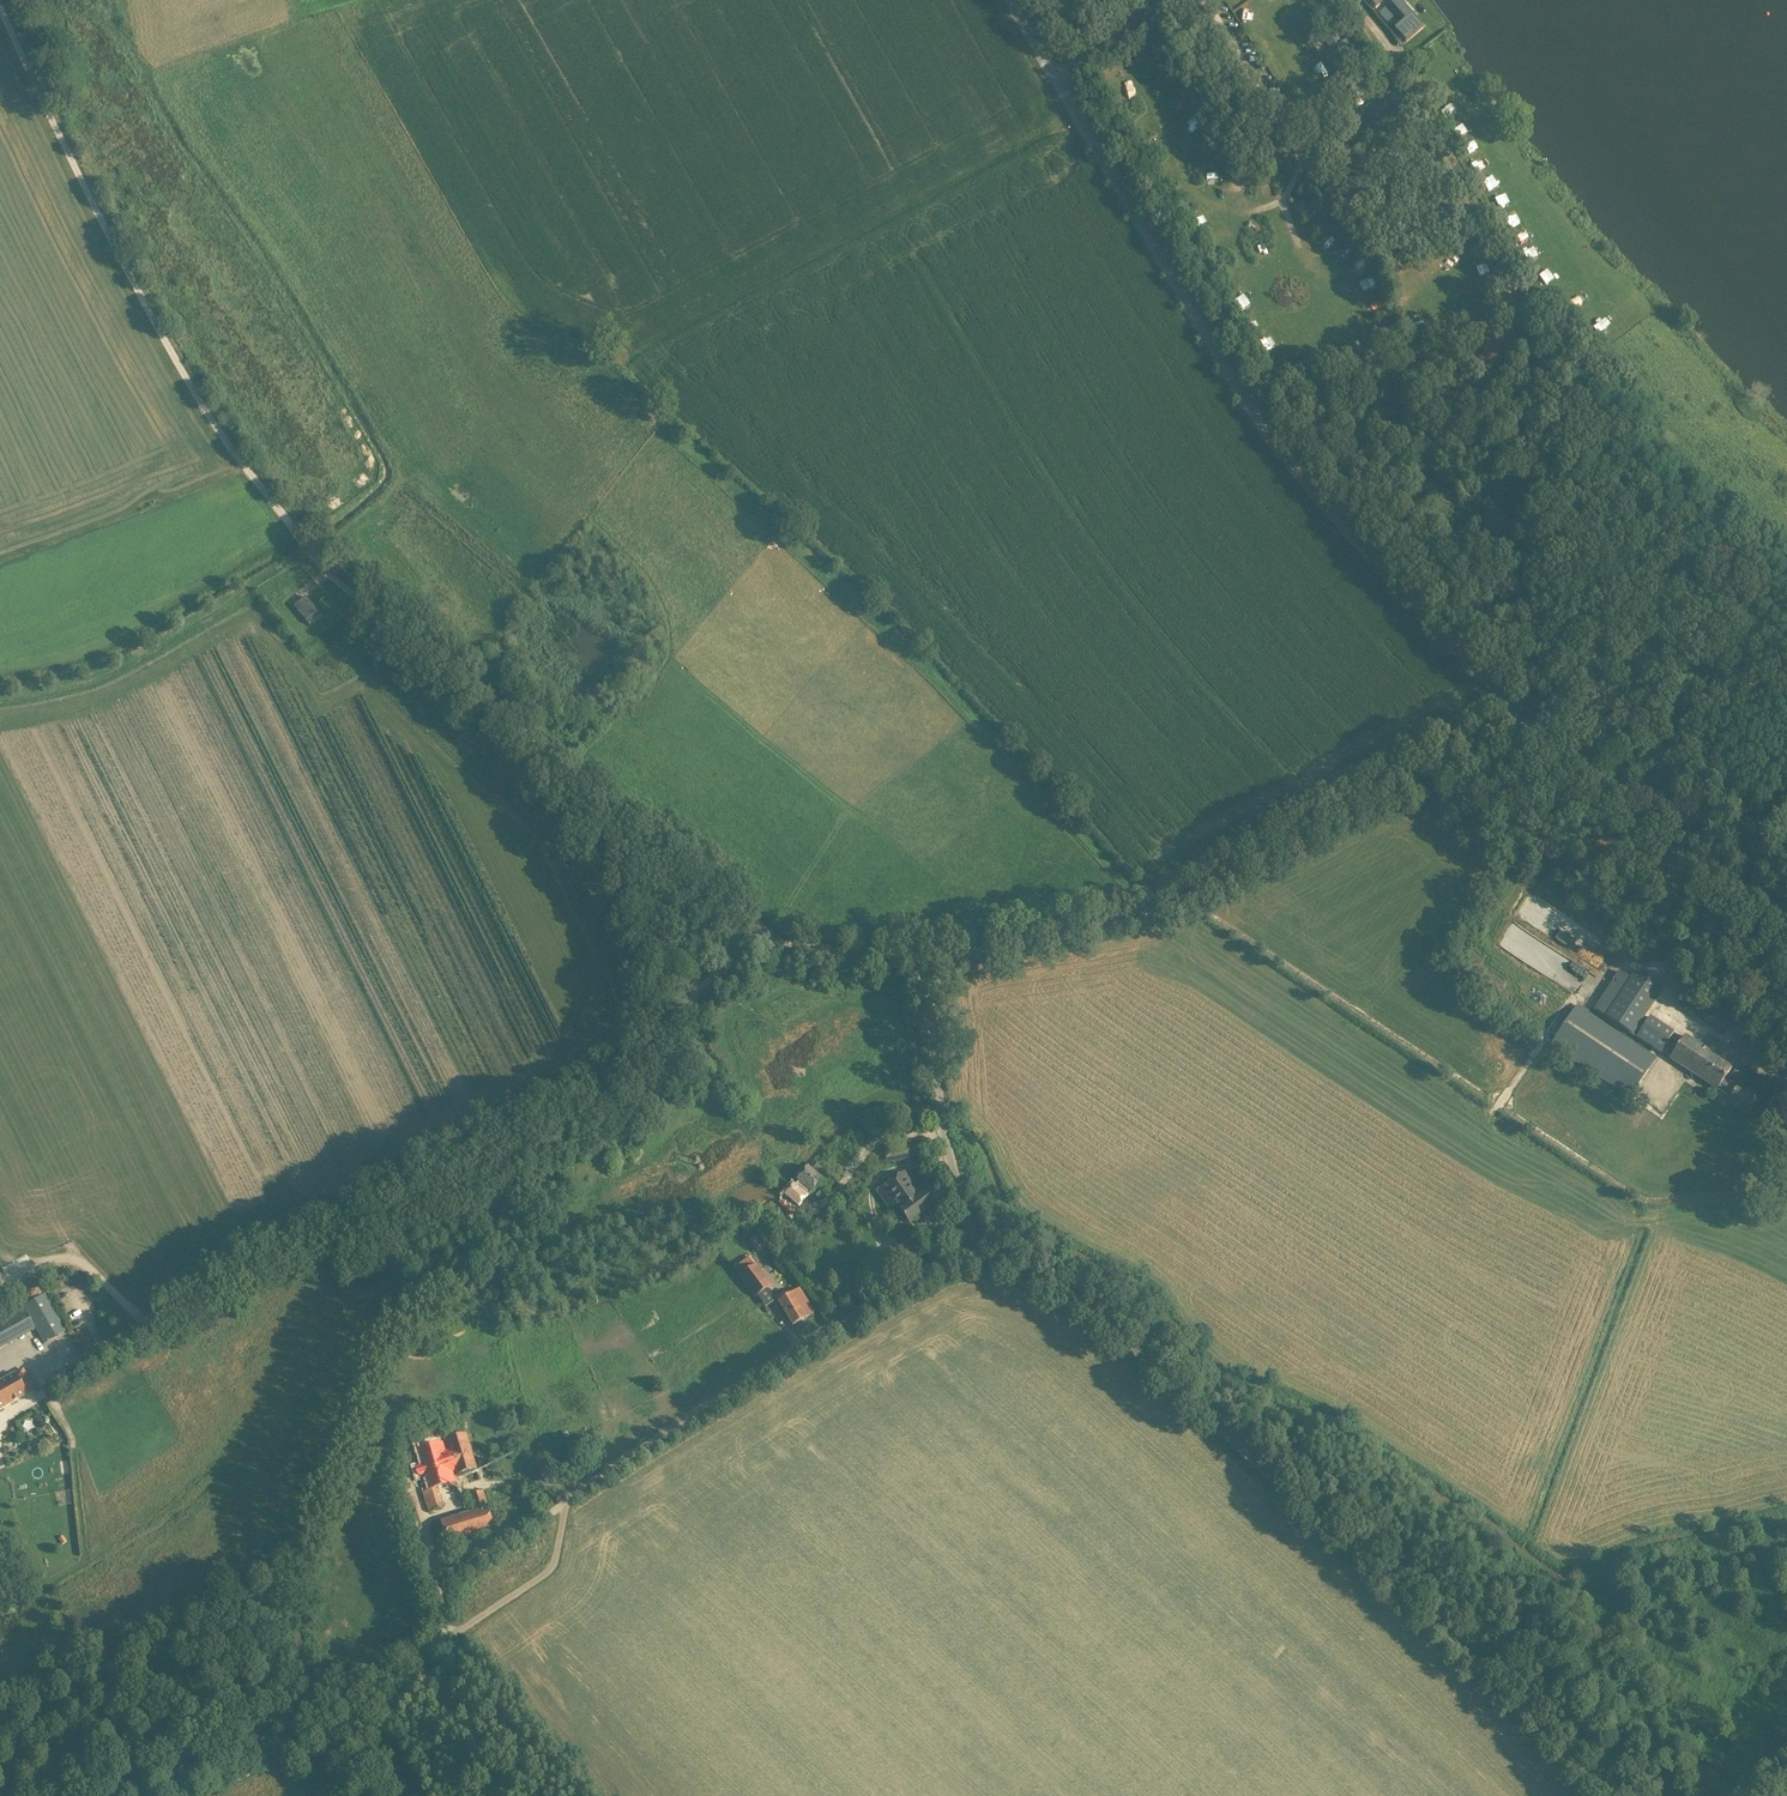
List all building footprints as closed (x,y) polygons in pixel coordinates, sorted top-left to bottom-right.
[(1372,9),(1383,0),(1365,0),(1372,9)] [(1239,14),(1249,19),(1254,9),(1244,4),(1239,14)] [(1385,7),(1379,13),(1391,26),(1397,21),(1385,7)] [(1408,15),(1391,30),(1403,43),(1420,28),(1408,15)] [(1197,24),(1187,30),(1191,37),(1201,31),(1197,24)] [(1330,25),(1319,32),(1331,50),(1324,54),(1331,64),(1342,56),(1348,66),(1360,58),(1348,39),(1342,43),(1330,25)] [(1388,100),(1365,115),(1378,134),(1400,119),(1388,100)] [(1312,117),(1302,124),(1304,127),(1301,128),(1306,135),(1308,134),(1311,137),(1321,130),(1312,117)] [(1416,157),(1420,166),(1429,161),(1426,152),(1416,157)] [(1474,171),(1479,178),(1487,173),(1481,165),(1474,171)] [(1434,188),(1439,198),(1450,192),(1444,182),(1434,188)] [(1366,185),(1356,187),(1358,198),(1368,195),(1366,185)] [(1210,251),(1221,246),(1217,237),(1206,242),(1210,251)] [(1596,338),(1608,327),(1601,320),(1589,331),(1596,338)] [(1489,342),(1481,356),(1477,362),(1490,370),(1493,363),(1501,350),(1489,342)] [(1505,366),(1500,375),(1513,383),(1518,374),(1505,366)] [(306,597),(295,606),(310,624),(322,615),(318,610),(318,611),(306,597)] [(1503,944),(1522,952),(1526,943),(1534,946),(1538,937),(1512,925),(1503,944)] [(1646,1015),(1662,987),(1633,970),(1629,976),(1617,969),(1593,1011),(1659,1050),(1671,1030),(1646,1015)] [(1630,1098),(1657,1057),(1577,1003),(1550,1044),(1630,1098)] [(1696,1019),(1719,1029),(1725,1017),(1702,1007),(1696,1019)] [(1749,1113),(1758,1098),(1739,1085),(1736,1089),(1724,1080),(1732,1067),(1685,1036),(1671,1058),(1730,1096),(1728,1099),(1749,1113)] [(809,1167),(792,1187),(807,1199),(821,1182),(829,1188),(836,1180),(817,1164),(812,1170),(809,1167)] [(893,1215),(897,1212),(898,1213),(901,1211),(910,1223),(940,1201),(926,1182),(918,1189),(913,1181),(907,1171),(881,1187),(881,1188),(876,1191),(893,1215)] [(756,1297),(773,1284),(757,1264),(756,1264),(750,1256),(735,1267),(741,1275),(740,1277),(756,1297)] [(778,1301),(793,1325),(814,1312),(799,1289),(778,1301)] [(46,1293),(22,1306),(35,1329),(43,1344),(67,1331),(46,1293)] [(32,1390),(19,1368),(0,1379),(0,1409),(32,1390)] [(429,1512),(441,1508),(443,1508),(436,1486),(456,1480),(454,1472),(457,1471),(458,1475),(477,1469),(467,1435),(408,1452),(412,1469),(416,1468),(429,1512)] [(475,1511),(433,1524),(439,1546),(495,1529),(485,1491),(470,1495),(475,1511)]
